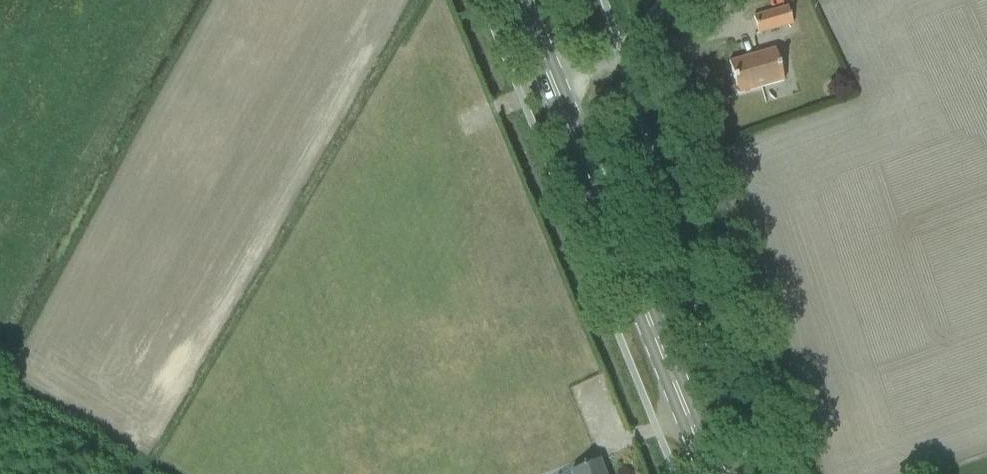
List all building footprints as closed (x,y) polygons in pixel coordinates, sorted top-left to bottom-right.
[(753,16),(758,34),(793,23),(787,6),(753,16)] [(780,69),(775,49),(729,62),(738,94),(784,81),(780,69)] [(573,473),(603,473),(598,460),(571,471),(573,473)]
